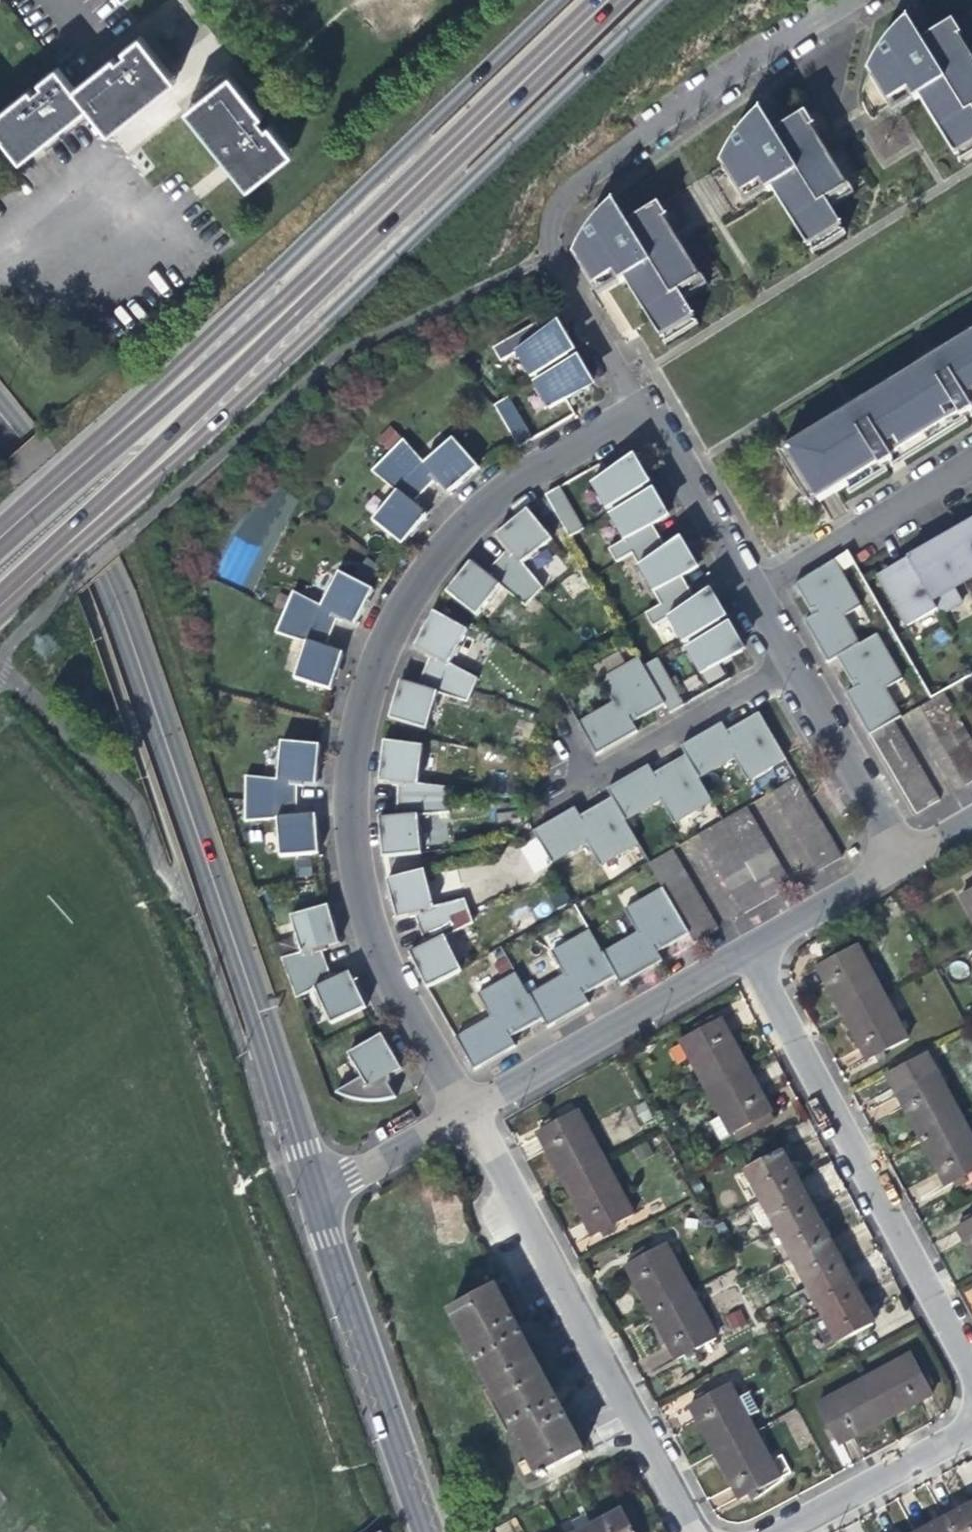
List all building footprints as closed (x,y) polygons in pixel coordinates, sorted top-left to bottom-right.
[(958,155),(971,147),(971,57),(962,39),(967,36),(958,22),(933,37),(933,38),(928,42),(914,19),(896,36),(875,71),(882,81),(879,83),(893,106),(914,93),(918,100),(919,101),(923,98),(958,155)] [(116,57),(75,89),(89,106),(111,134),(177,81),(142,36),(125,49),(128,53),(122,57),(118,60),(116,57)] [(1,132),(22,159),(89,106),(75,89),(68,80),(58,67),(41,81),(44,84),(39,89),(34,92),(31,89),(0,114),(0,131),(1,132)] [(187,110),(249,188),(293,153),(271,126),(268,127),(260,117),(263,116),(231,76),(187,110)] [(907,107),(918,100),(914,93),(893,106),(898,112),(907,107)] [(779,188),(814,245),(847,225),(832,201),(850,190),(817,128),(821,125),(813,112),(788,127),(789,128),(784,131),(769,108),(766,110),(765,111),(763,113),(745,132),(729,159),(734,169),(732,171),(748,197),(770,183),(774,190),(775,190),(779,188)] [(958,155),(963,162),(971,157),(971,147),(958,155)] [(764,196),(774,190),(770,183),(748,197),(752,203),(764,196)] [(581,255),(600,287),(622,274),(627,282),(631,280),(665,336),(699,315),(685,292),(704,280),(666,219),(671,216),(664,204),(639,219),(639,221),(633,224),(619,202),(592,234),(581,255)] [(847,225),(814,245),(818,252),(851,232),(847,225)] [(617,288),(627,282),(622,274),(600,287),(605,296),(617,288)] [(519,343),(546,327),(539,315),(536,317),(495,341),(502,353),(519,343)] [(704,323),(699,315),(665,336),(670,344),(704,323)] [(561,319),(546,327),(519,343),(535,370),(546,364),(573,349),(580,344),(571,328),(568,323),(565,325),(561,319)] [(791,446),(823,499),(852,481),(886,460),(892,456),(968,409),(971,407),(971,334),(952,346),(925,363),(871,396),(843,413),(791,446)] [(925,363),(952,346),(949,342),(935,351),(922,359),(925,363)] [(575,353),(548,369),(537,375),(555,406),(598,381),(591,370),(594,368),(589,361),(582,349),(575,353)] [(546,364),(548,369),(575,353),(573,349),(546,364)] [(538,436),(512,389),(499,397),(521,437),(525,443),(538,436)] [(843,413),(871,396),(868,392),(855,400),(841,409),(843,413)] [(892,456),(896,463),(971,416),(971,415),(968,409),(892,456)] [(403,436),(374,469),(398,489),(376,518),(408,545),(422,528),(433,514),(422,503),(426,499),(423,496),(437,481),(441,485),(445,481),(455,491),(470,478),(483,466),(456,434),(427,459),(403,436)] [(823,499),(791,446),(783,450),(816,503),(823,499)] [(639,457),(597,481),(612,507),(622,502),(624,506),(614,512),(629,537),(614,546),(622,560),(637,551),(665,602),(650,610),(658,624),(673,616),(688,641),(698,636),(700,640),(690,645),(701,665),(707,675),(725,665),(749,651),(743,641),(746,640),(744,637),(741,631),(735,620),(726,625),(724,620),(733,616),(727,606),(722,597),(719,598),(715,592),(702,600),(694,586),(686,572),(700,564),(696,558),(699,556),(694,547),(688,536),(671,546),(665,535),(657,521),(671,513),(668,507),(670,506),(666,498),(659,486),(651,491),(648,487),(657,482),(652,473),(646,462),(643,464),(639,457)] [(886,460),(852,481),(856,487),(890,466),(886,460)] [(553,494),(577,537),(592,528),(590,525),(567,485),(553,494)] [(530,608),(547,590),(528,565),(556,541),(530,509),(516,523),(502,535),(510,545),(507,549),(510,553),(491,573),(487,569),(484,571),(475,564),(462,581),(451,594),(482,618),(506,588),(530,608)] [(882,580),(907,624),(934,609),(938,617),(960,604),(953,591),(971,580),(971,524),(968,526),(971,530),(949,542),(927,554),(924,550),(891,568),(889,576),(882,580)] [(244,585),(259,546),(232,536),(217,575),(244,585)] [(832,661),(840,657),(860,645),(839,609),(860,597),(838,559),(798,582),(806,597),(815,611),(819,608),(821,612),(808,620),(832,661)] [(324,605),(296,593),(279,632),(310,644),(300,678),(336,692),(342,673),(347,655),(336,650),(337,647),(333,645),(341,623),(345,624),(347,620),(360,625),(370,607),(379,589),(343,572),(324,605)] [(472,704),(477,692),(482,681),(454,665),(472,632),(438,613),(430,628),(420,648),(431,654),(429,658),(433,660),(429,672),(423,685),(419,684),(417,688),(405,684),(400,703),(394,721),(431,732),(443,696),(472,704)] [(860,645),(840,657),(855,683),(860,680),(862,684),(849,692),(855,702),(874,735),(898,722),(903,719),(882,682),(903,670),(881,633),(860,645)] [(676,681),(662,656),(647,664),(642,656),(604,678),(617,701),(583,720),(591,736),(600,752),(641,728),(634,716),(638,713),(640,717),(656,709),(668,702),(673,710),(688,701),(676,681)] [(725,665),(707,675),(713,686),(730,675),(725,665)] [(923,707),(929,718),(953,704),(946,694),(923,707)] [(960,717),(953,704),(929,718),(936,730),(960,717)] [(685,749),(690,758),(663,773),(666,778),(661,780),(654,767),(638,776),(611,792),(616,801),(590,816),(592,820),(588,823),(580,810),(568,817),(537,835),(555,866),(591,845),(604,868),(642,846),(629,823),(665,802),(678,825),(716,803),(703,780),(738,760),(752,783),(790,761),(763,714),(736,729),(740,735),(735,738),(728,724),(718,730),(685,749)] [(966,728),(960,717),(936,730),(943,741),(966,728)] [(904,733),(898,722),(874,735),(880,747),(904,733)] [(966,728),(943,741),(949,752),(971,739),(971,737),(966,728)] [(880,747),(887,758),(911,745),(904,733),(880,747)] [(949,752),(956,764),(971,754),(971,739),(949,752)] [(428,749),(390,745),(387,763),(385,782),(396,784),(396,789),(401,790),(401,803),(402,815),(396,816),(396,821),(384,822),(385,840),(387,859),(402,858),(426,856),(425,843),(422,820),(454,815),(454,803),(454,791),(423,786),(428,749)] [(887,758),(894,770),(917,756),(911,745),(887,758)] [(324,748),(289,747),(285,783),(254,783),(253,824),(285,824),(286,859),(323,859),(322,838),(320,821),(309,821),(309,815),(304,815),(304,792),(308,792),(308,787),(321,787),(322,769),(324,748)] [(956,764),(963,775),(971,770),(971,754),(956,764)] [(894,770),(900,781),(924,767),(917,756),(894,770)] [(900,781),(907,792),(931,778),(924,767),(900,781)] [(963,775),(969,785),(971,783),(971,770),(963,775)] [(776,792),(782,803),(806,789),(800,778),(776,792)] [(907,792),(913,804),(937,790),(931,778),(907,792)] [(813,801),(806,789),(782,803),(789,815),(813,801)] [(937,790),(913,804),(919,814),(943,800),(937,790)] [(820,812),(813,801),(789,815),(796,827),(820,812)] [(726,821),(732,832),(756,818),(750,807),(726,821)] [(826,823),(820,812),(796,827),(802,837),(826,823)] [(732,832),(739,844),(763,830),(756,818),(732,832)] [(709,846),(732,832),(726,821),(702,835),(709,846)] [(833,835),(826,823),(802,837),(809,849),(833,835)] [(739,844),(746,855),(770,842),(763,830),(739,844)] [(739,844),(732,832),(709,846),(716,858),(739,844)] [(839,847),(833,835),(809,849),(815,861),(839,847)] [(746,855),(752,866),(776,852),(770,842),(746,855)] [(746,855),(739,844),(716,858),(722,869),(746,855)] [(845,857),(839,847),(815,861),(821,871),(845,857)] [(652,864),(658,875),(683,861),(676,849),(656,861),(652,864)] [(752,866),(759,878),(783,864),(776,852),(752,866)] [(752,866),(746,855),(722,869),(729,880),(752,866)] [(683,861),(658,875),(665,886),(665,887),(690,873),(683,861)] [(759,878),(766,889),(790,876),(783,864),(759,878)] [(759,878),(752,866),(729,880),(735,892),(759,878)] [(429,873),(391,883),(396,903),(401,920),(414,917),(416,921),(420,921),(424,932),(428,944),(424,945),(426,950),(416,956),(426,975),(434,989),(435,992),(467,974),(466,971),(450,941),(479,926),(475,914),(470,901),(439,908),(429,873)] [(690,873),(665,887),(672,898),(696,884),(690,873)] [(766,889),(772,900),(796,886),(790,876),(766,889)] [(766,889),(759,878),(735,892),(742,903),(766,889)] [(696,884),(672,898),(678,909),(702,895),(696,884)] [(606,983),(619,976),(624,985),(665,962),(657,948),(661,945),(664,950),(678,942),(692,934),(691,932),(685,921),(678,909),(672,898),(665,887),(665,886),(627,908),(639,931),(604,951),(591,929),(554,950),(566,972),(531,993),(518,971),(480,992),(493,1015),(460,1034),(479,1068),(519,1045),(511,1032),(515,1029),(518,1034),(526,1029),(546,1018),(550,1027),(591,1003),(584,990),(588,988),(591,992),(606,983)] [(971,912),(971,892),(963,896),(971,912)] [(702,895),(678,909),(685,921),(709,907),(702,895)] [(709,907),(685,921),(691,932),(716,919),(709,907)] [(333,910),(297,920),(307,956),(292,960),(306,1000),(320,993),(338,1028),(373,1010),(365,995),(356,976),(344,981),(342,976),(338,978),(330,957),(333,955),(332,950),(344,947),(339,929),(333,910)] [(716,919),(691,932),(692,934),(697,943),(722,929),(716,919)] [(834,992),(845,1013),(885,992),(860,946),(821,966),(834,992)] [(495,974),(510,969),(504,949),(489,954),(495,974)] [(911,1041),(885,992),(845,1013),(858,1036),(871,1062),(911,1041)] [(684,1041),(710,1087),(750,1066),(738,1044),(724,1020),(684,1041)] [(366,1050),(354,1057),(367,1081),(340,1096),(348,1100),(353,1101),(359,1103),(364,1104),(370,1105),(375,1105),(381,1105),(388,1104),(394,1103),(404,1101),(395,1086),(398,1083),(398,1078),(408,1072),(400,1057),(389,1038),(366,1050)] [(889,1073),(900,1093),(939,1071),(929,1052),(889,1073)] [(722,1139),(735,1132),(774,1112),(775,1112),(764,1090),(750,1066),(710,1087),(725,1115),(712,1122),(722,1139)] [(913,1117),(925,1140),(964,1118),(939,1071),(900,1093),(913,1117)] [(556,1161),(566,1180),(606,1158),(580,1111),(541,1133),(556,1161)] [(778,1118),(774,1112),(735,1132),(739,1140),(778,1118)] [(964,1118),(925,1140),(938,1164),(950,1186),(971,1174),(971,1132),(964,1118)] [(750,1170),(765,1198),(800,1180),(793,1168),(784,1151),(750,1170)] [(637,1214),(606,1158),(566,1180),(582,1209),(597,1236),(637,1214)] [(808,1195),(800,1180),(765,1198),(780,1227),(815,1209),(808,1195)] [(821,1221),(815,1209),(780,1227),(796,1256),(831,1238),(821,1221)] [(960,1228),(971,1250),(971,1221),(960,1228)] [(838,1251),(831,1238),(796,1256),(811,1284),(845,1266),(838,1251)] [(642,1292),(654,1312),(694,1290),(669,1244),(628,1265),(642,1292)] [(853,1280),(845,1266),(811,1284),(826,1313),(861,1294),(853,1280)] [(474,1350),(497,1394),(541,1370),(531,1350),(532,1349),(522,1329),(511,1310),(510,1311),(498,1289),(454,1311),(464,1330),(466,1329),(476,1348),(474,1350)] [(719,1337),(694,1290),(654,1312),(666,1336),(679,1359),(719,1337)] [(869,1309),(861,1294),(826,1313),(842,1342),(876,1323),(869,1309)] [(742,1308),(725,1315),(730,1330),(747,1323),(742,1308)] [(914,1355),(868,1380),(888,1419),(912,1406),(935,1394),(914,1355)] [(553,1392),(541,1370),(497,1394),(522,1439),(524,1438),(534,1457),(522,1463),(528,1474),(537,1469),(541,1476),(585,1453),(574,1431),(576,1430),(564,1409),(555,1391),(553,1392)] [(867,1430),(888,1419),(868,1380),(820,1405),(841,1445),(867,1430)] [(706,1434),(717,1454),(757,1431),(751,1419),(740,1400),(732,1385),(691,1407),(706,1434)] [(751,1394),(740,1400),(751,1419),(762,1414),(751,1394)] [(783,1478),(757,1431),(717,1454),(729,1477),(742,1500),(783,1478)] [(959,1513),(945,1520),(952,1531),(971,1531),(971,1506),(959,1513)] [(596,1525),(600,1531),(637,1531),(626,1509),(596,1525)] [(945,1520),(932,1527),(923,1531),(952,1531),(945,1520)]
